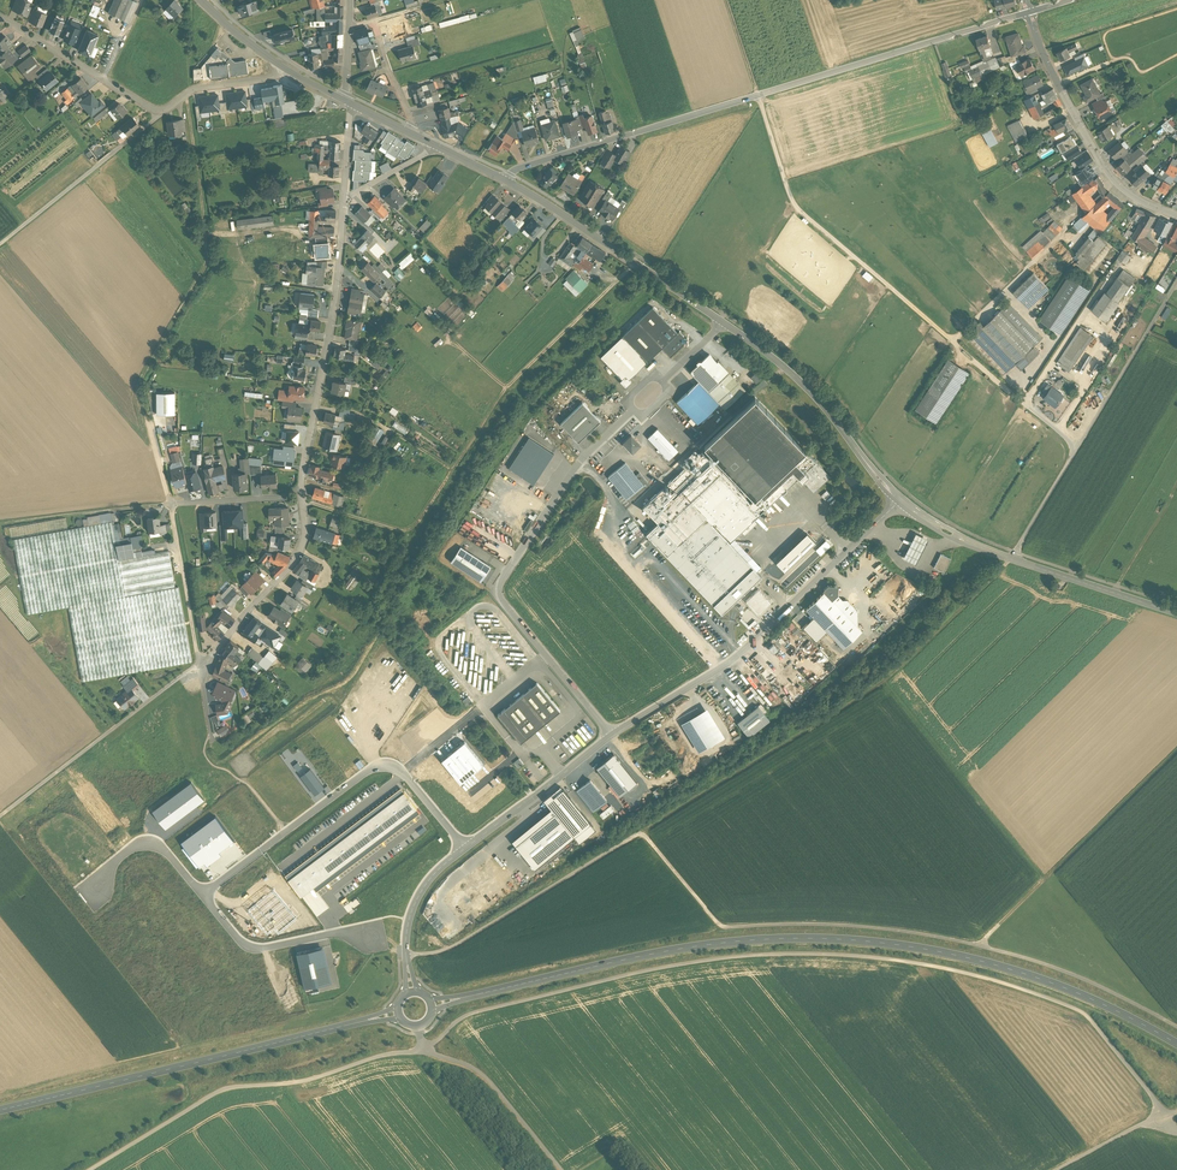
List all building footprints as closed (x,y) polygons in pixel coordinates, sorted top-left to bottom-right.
[(24,0),(22,0),(19,5),(18,5),(16,11),(26,15),(30,7),(27,6),(29,2),(24,0)] [(108,14),(119,19),(128,0),(115,0),(108,14)] [(119,19),(129,24),(137,4),(129,0),(128,0),(119,19)] [(315,8),(316,8),(318,8),(324,7),(322,1),(322,0),(312,0),(315,8)] [(994,0),(997,9),(1004,7),(1002,0),(995,0),(994,0)] [(183,9),(175,1),(167,9),(174,17),(175,17),(183,9)] [(254,6),(253,2),(239,7),(240,12),(241,12),(242,15),(252,12),(258,10),(256,5),(254,6)] [(101,9),(93,5),(89,16),(96,18),(101,9)] [(372,7),(365,9),(368,18),(378,14),(375,6),(375,5),(372,7)] [(161,8),(156,14),(159,18),(163,14),(165,12),(161,8)] [(174,17),(167,9),(165,12),(163,14),(170,21),(174,17)] [(37,12),(36,11),(34,16),(31,22),(41,26),(46,15),(37,12)] [(343,11),(338,11),(338,14),(330,14),(330,20),(343,20),(343,11)] [(439,23),(440,28),(478,17),(476,13),(439,23)] [(64,21),(55,17),(53,22),(52,22),(50,27),(51,27),(49,31),(58,35),(64,21)] [(402,23),(395,25),(395,27),(390,28),(393,38),(398,36),(405,34),(405,32),(402,23)] [(64,41),(73,45),(77,36),(80,29),(71,25),(64,41)] [(337,26),(330,27),(330,34),(333,34),(343,33),(343,26),(337,26)] [(370,41),(367,28),(355,31),(359,44),(370,41)] [(577,42),(585,39),(581,28),(569,32),(578,55),(577,55),(578,58),(584,56),(583,53),(581,53),(577,42)] [(293,30),(274,35),(276,43),(290,39),(295,38),(293,30)] [(98,35),(87,31),(79,51),(89,56),(98,35)] [(405,34),(398,36),(399,40),(408,37),(407,32),(405,32),(405,34)] [(333,34),(332,35),(332,47),(334,47),(342,46),(343,42),(343,33),(333,34)] [(1018,34),(1006,37),(1011,56),(1017,55),(1026,52),(1024,46),(1022,46),(1018,34)] [(326,36),(319,37),(322,49),(328,48),(326,36)] [(987,36),(976,39),(979,50),(980,49),(982,58),(986,57),(984,48),(990,46),(987,36)] [(3,54),(8,49),(13,46),(6,37),(0,42),(0,50),(3,54)] [(418,38),(407,41),(408,47),(412,46),(420,44),(418,38)] [(1076,43),(1067,47),(1069,52),(1078,48),(1076,43)] [(26,46),(18,52),(23,58),(31,51),(26,46)] [(342,46),(334,47),(334,51),(334,60),(334,61),(342,61),(342,46)] [(408,47),(399,50),(402,61),(415,57),(412,46),(408,47)] [(1067,47),(1057,52),(1061,60),(1071,56),(1069,52),(1067,47)] [(234,62),(229,58),(229,57),(218,48),(217,49),(217,48),(211,55),(216,59),(218,56),(224,61),(228,62),(230,76),(248,74),(246,60),(234,62)] [(8,49),(3,54),(0,56),(0,61),(5,67),(15,59),(8,49)] [(361,52),(358,52),(361,65),(360,65),(361,71),(374,68),(369,50),(369,49),(361,52)] [(17,51),(13,54),(17,60),(21,57),(17,51)] [(1084,53),(1075,58),(1077,62),(1084,58),(1086,57),(1084,53)] [(312,54),(311,54),(308,55),(309,68),(318,67),(318,61),(317,54),(312,54)] [(1011,56),(1006,58),(1005,58),(1007,64),(1009,63),(1018,59),(1017,55),(1011,56)] [(32,56),(18,67),(23,73),(24,72),(29,78),(34,74),(33,72),(40,66),(32,56)] [(1005,56),(996,59),(999,67),(1007,64),(1005,58),(1006,58),(1005,56)] [(1084,58),(1077,62),(1065,68),(1068,75),(1080,69),(1080,70),(1088,66),(1084,58)] [(991,60),(988,61),(988,62),(992,71),(999,67),(996,59),(991,60)] [(1018,59),(1009,63),(1012,70),(1018,67),(1017,65),(1021,63),(1018,59)] [(1021,63),(1017,65),(1018,67),(1021,75),(1022,75),(1026,73),(1035,69),(1030,59),(1021,63)] [(983,61),(970,66),(972,69),(978,67),(984,64),(984,62),(983,61)] [(211,78),(230,76),(228,62),(209,64),(211,78)] [(946,62),(942,64),(944,70),(943,71),(946,79),(951,77),(946,62)] [(978,67),(979,68),(982,75),(992,71),(988,62),(984,64),(978,67)] [(978,67),(972,69),(972,70),(975,78),(982,75),(979,68),(978,67)] [(203,73),(202,68),(194,69),(194,80),(201,78),(200,74),(203,73)] [(47,69),(41,74),(44,78),(50,73),(47,69)] [(44,78),(40,81),(40,82),(42,81),(43,83),(43,84),(44,85),(44,84),(48,89),(46,90),(47,90),(58,81),(51,72),(50,73),(44,78)] [(29,78),(27,79),(30,83),(37,78),(34,74),(29,78)] [(545,74),(533,77),(535,83),(546,80),(545,74)] [(1038,75),(1032,78),(1033,78),(1025,82),(1029,91),(1036,87),(1036,88),(1043,85),(1038,75)] [(81,78),(77,81),(76,80),(71,83),(73,85),(77,90),(79,94),(80,94),(88,88),(81,78)] [(1091,79),(1081,84),(1087,94),(1084,96),(1087,101),(1096,96),(1100,94),(1098,88),(1097,89),(1091,79)] [(377,84),(370,81),(366,91),(373,94),(374,94),(382,97),(387,86),(385,85),(380,83),(378,82),(377,84)] [(429,89),(423,91),(424,94),(436,91),(433,82),(427,84),(429,89)] [(282,85),(274,86),(274,88),(262,89),(263,97),(264,101),(272,99),(275,99),(276,103),(285,102),(282,85)] [(419,85),(416,86),(417,87),(413,89),(415,97),(424,94),(423,91),(422,86),(419,87),(419,85)] [(1053,88),(1043,94),(1042,91),(1041,92),(1045,99),(1047,103),(1053,100),(1058,98),(1053,88)] [(67,89),(60,95),(63,99),(66,97),(70,101),(74,98),(72,94),(67,89)] [(245,91),(236,93),(238,107),(246,106),(247,106),(247,100),(245,91)] [(436,91),(424,94),(425,98),(429,97),(430,102),(434,101),(434,102),(439,100),(436,91)] [(95,97),(92,93),(91,94),(83,100),(84,101),(82,103),(91,115),(104,105),(101,100),(98,102),(94,97),(95,97)] [(236,93),(226,94),(227,102),(228,108),(229,108),(238,107),(236,93)] [(424,94),(415,97),(418,106),(427,103),(425,98),(424,94)] [(1036,94),(1024,100),(1034,119),(1043,115),(1044,114),(1043,112),(1037,101),(1039,100),(1036,94)] [(218,95),(208,96),(210,111),(219,110),(220,110),(219,103),(218,95)] [(208,96),(199,98),(200,106),(201,112),(210,111),(208,96)] [(263,97),(255,99),(256,108),(265,107),(264,101),(263,97)] [(10,106),(3,98),(1,100),(7,108),(10,106)] [(81,98),(75,102),(78,106),(81,103),(82,103),(84,101),(83,100),(81,98)] [(555,109),(551,98),(546,100),(550,111),(555,109)] [(1062,104),(1058,98),(1053,100),(1056,105),(1057,107),(1062,104)] [(459,99),(449,101),(451,107),(457,105),(461,104),(459,99)] [(610,101),(603,103),(606,113),(609,112),(613,111),(610,101)] [(1103,102),(1095,106),(1098,112),(1098,113),(1101,118),(1112,111),(1106,101),(1103,102)] [(122,107),(119,103),(111,110),(114,114),(116,113),(119,117),(117,118),(118,118),(127,111),(123,106),(122,107)] [(276,106),(273,106),(275,118),(284,117),(282,105),(276,106)] [(1056,105),(1045,111),(1046,113),(1051,110),(1057,107),(1056,105)] [(449,107),(439,110),(441,119),(442,119),(450,117),(451,117),(449,107)] [(106,109),(97,116),(99,119),(108,112),(106,109)] [(1043,115),(1046,119),(1053,115),(1051,110),(1046,113),(1045,113),(1044,114),(1043,115)] [(606,113),(605,113),(604,111),(599,113),(602,124),(612,121),(609,112),(606,113)] [(579,116),(574,118),(575,119),(578,128),(582,127),(579,116)] [(584,118),(586,126),(589,133),(596,131),(595,126),(593,121),(591,116),(584,118)] [(1176,123),(1171,117),(1162,125),(1167,132),(1169,130),(1173,134),(1176,131),(1173,127),(1176,123)] [(133,118),(122,127),(124,130),(127,134),(139,126),(133,118)] [(575,119),(563,123),(567,136),(576,134),(575,129),(578,128),(575,119)] [(1072,128),(1066,119),(1061,121),(1066,129),(1067,131),(1072,128)] [(180,120),(168,122),(170,135),(178,134),(178,132),(182,131),(180,120)] [(284,120),(272,122),(273,129),(285,127),(285,124),(288,124),(287,121),(284,122),(284,120)] [(521,120),(514,122),(517,131),(524,129),(521,120)] [(550,122),(549,122),(550,124),(542,126),(546,140),(560,136),(555,120),(550,122)] [(1029,136),(1020,120),(1008,126),(1017,142),(1029,136)] [(602,124),(605,134),(615,131),(612,121),(602,124)] [(1061,121),(1054,126),(1057,130),(1058,133),(1066,129),(1061,121)] [(451,122),(443,124),(443,126),(445,137),(454,135),(456,133),(461,136),(466,128),(457,123),(451,124),(451,122)] [(378,132),(366,124),(363,128),(360,132),(368,137),(373,140),(378,132)] [(1108,125),(1098,131),(1101,135),(1100,136),(1102,141),(1114,134),(1108,125)] [(1054,126),(1043,131),(1047,138),(1049,137),(1052,142),(1074,130),(1072,128),(1067,131),(1066,129),(1058,133),(1056,134),(1055,131),(1057,130),(1054,126)] [(535,128),(522,132),(527,146),(539,142),(535,128)] [(998,143),(990,128),(982,133),(990,147),(998,143)] [(116,131),(112,135),(116,140),(121,136),(119,134),(119,135),(116,131)] [(381,147),(388,151),(396,138),(397,137),(388,132),(381,143),(382,144),(381,147)] [(516,139),(506,133),(502,139),(506,141),(512,145),(516,139)] [(497,135),(493,143),(497,145),(501,138),(497,135)] [(1062,153),(1076,144),(1071,136),(1057,144),(1062,153)] [(369,145),(373,140),(368,137),(365,142),(369,145)] [(396,158),(398,155),(405,144),(396,138),(388,151),(387,152),(396,158)] [(501,138),(497,145),(493,143),(488,149),(496,155),(502,146),(506,141),(502,139),(501,138)] [(341,142),(331,141),(331,146),(331,149),(340,150),(341,142)] [(407,141),(405,144),(398,155),(405,159),(407,157),(408,158),(416,147),(407,141)] [(512,145),(506,141),(502,146),(508,150),(512,145)] [(1120,142),(1109,151),(1115,158),(1123,151),(1126,149),(1120,142)] [(1074,158),(1082,153),(1076,144),(1064,152),(1070,160),(1074,158)] [(629,152),(621,147),(616,156),(614,159),(621,163),(624,159),(628,152),(629,152)] [(340,150),(331,149),(330,153),(330,158),(340,159),(340,150)] [(353,160),(355,160),(371,161),(371,152),(365,152),(363,150),(354,149),(353,160)] [(1082,153),(1074,158),(1076,160),(1081,168),(1082,168),(1086,166),(1088,164),(1093,161),(1086,150),(1082,153)] [(616,156),(609,151),(609,152),(604,158),(601,163),(609,168),(614,159),(616,156)] [(1123,151),(1115,158),(1118,161),(1122,157),(1125,155),(1123,151)] [(1125,155),(1122,157),(1125,160),(1128,163),(1133,158),(1135,157),(1135,156),(1130,151),(1125,155)] [(1141,151),(1135,156),(1135,157),(1133,158),(1135,160),(1137,162),(1136,162),(1139,165),(1141,163),(1147,157),(1141,151)] [(1133,158),(1128,163),(1131,167),(1136,162),(1137,162),(1135,160),(1133,158)] [(355,160),(355,170),(370,172),(372,172),(373,161),(371,161),(355,160)] [(1128,163),(1125,160),(1116,166),(1123,174),(1131,167),(1128,163)] [(383,172),(391,168),(387,161),(379,165),(383,172)] [(1139,165),(1134,169),(1136,172),(1143,166),(1143,167),(1144,166),(1141,163),(1139,165)] [(1091,168),(1088,164),(1086,166),(1077,172),(1082,180),(1078,182),(1082,188),(1096,177),(1093,173),(1095,172),(1092,167),(1091,168)] [(1170,164),(1165,172),(1170,175),(1174,166),(1170,164)] [(330,165),(329,169),(329,175),(330,175),(335,175),(338,176),(339,166),(330,165)] [(1143,167),(1143,166),(1136,172),(1130,178),(1136,185),(1144,178),(1149,173),(1143,167)] [(559,172),(553,167),(550,170),(556,176),(559,172)] [(370,180),(370,172),(355,170),(353,170),(353,180),(367,181),(367,180),(370,180)] [(434,178),(429,184),(430,184),(437,189),(437,190),(442,183),(447,176),(439,170),(434,178)] [(556,176),(550,170),(547,174),(553,179),(556,176)] [(1149,173),(1144,178),(1146,181),(1152,175),(1149,172),(1149,173)] [(582,181),(569,173),(561,186),(566,189),(567,187),(575,192),(582,181)] [(553,179),(547,174),(541,181),(547,186),(553,179)] [(1096,177),(1086,184),(1091,192),(1097,187),(1102,184),(1098,176),(1096,177)] [(426,183),(419,177),(416,180),(415,179),(413,182),(415,183),(413,185),(416,187),(421,191),(427,184),(427,183),(426,183)] [(1156,177),(1151,185),(1157,189),(1160,184),(1161,185),(1163,181),(1156,177)] [(604,190),(590,181),(581,197),(586,200),(584,202),(588,204),(589,202),(594,205),(604,190)] [(1168,184),(1163,181),(1161,185),(1160,184),(1157,189),(1166,194),(1171,183),(1169,182),(1168,184)] [(442,183),(437,190),(437,189),(436,190),(439,193),(445,185),(442,183)] [(1086,184),(1082,188),(1087,194),(1091,192),(1086,184)] [(1107,193),(1102,184),(1097,187),(1102,194),(1103,196),(1103,197),(1107,193)] [(1087,194),(1082,188),(1076,192),(1076,193),(1083,201),(1089,197),(1087,194)] [(332,189),(326,190),(320,191),(320,192),(322,202),(322,203),(327,202),(334,201),(332,189)] [(405,199),(394,189),(390,194),(390,195),(388,197),(387,197),(388,198),(395,205),(397,207),(401,204),(399,202),(403,199),(404,200),(405,199)] [(608,191),(603,199),(606,201),(606,200),(608,201),(612,194),(608,191)] [(1109,192),(1098,203),(1103,208),(1110,201),(1115,197),(1109,192)] [(1083,201),(1076,193),(1073,195),(1080,203),(1083,201)] [(492,194),(486,201),(489,203),(495,196),(492,194)] [(383,203),(375,195),(368,202),(374,208),(376,210),(383,203)] [(489,203),(486,206),(492,212),(502,202),(495,196),(489,203)] [(1089,197),(1083,201),(1086,205),(1089,209),(1095,205),(1089,197)] [(1124,204),(1115,197),(1110,201),(1115,205),(1120,209),(1124,204)] [(395,205),(388,198),(386,201),(393,208),(395,205)] [(606,201),(599,210),(606,215),(613,205),(608,201),(606,200),(606,201)] [(622,201),(617,208),(619,209),(622,211),(627,204),(622,201)] [(502,202),(492,212),(499,217),(501,214),(507,207),(508,207),(502,202)] [(388,211),(382,205),(384,204),(383,203),(376,210),(383,216),(380,219),(382,222),(390,214),(387,212),(388,211)] [(1103,208),(1098,203),(1095,206),(1100,211),(1101,210),(1103,208)] [(613,205),(606,215),(613,219),(619,209),(617,208),(613,205)] [(1115,205),(1109,212),(1107,216),(1107,218),(1110,221),(1114,216),(1120,209),(1115,205)] [(526,212),(519,206),(508,218),(515,224),(520,219),(522,220),(525,217),(523,215),(526,212)] [(1100,211),(1095,206),(1087,213),(1100,226),(1103,229),(1110,221),(1107,218),(1107,216),(1101,210),(1100,211)] [(370,215),(362,207),(355,213),(364,222),(370,215)] [(507,207),(501,214),(504,217),(510,210),(507,207)] [(376,210),(374,208),(371,211),(374,214),(379,219),(380,219),(383,216),(376,210)] [(1141,211),(1137,209),(1132,218),(1140,223),(1144,217),(1139,215),(1141,211)] [(319,210),(311,210),(310,225),(318,225),(318,220),(318,216),(319,210)] [(335,210),(326,210),(325,216),(318,216),(318,220),(326,221),(326,220),(335,221),(335,210)] [(1156,216),(1141,211),(1139,215),(1144,217),(1140,223),(1149,228),(1156,216)] [(196,218),(192,212),(187,216),(191,221),(196,218)] [(1048,213),(1039,220),(1042,224),(1051,217),(1048,213)] [(273,216),(237,220),(238,228),(274,224),(273,216)] [(515,224),(508,218),(503,223),(510,229),(515,224)] [(543,226),(534,218),(525,228),(534,236),(535,235),(543,227),(543,226)] [(1168,234),(1174,223),(1169,221),(1168,223),(1160,219),(1154,231),(1161,234),(1167,237),(1168,234)] [(433,225),(428,220),(420,227),(425,233),(433,225)] [(1049,226),(1043,232),(1051,240),(1060,232),(1062,229),(1054,221),(1049,226)] [(1175,221),(1174,223),(1168,234),(1175,238),(1176,235),(1176,222),(1175,221)] [(1140,223),(1138,227),(1132,237),(1139,242),(1140,243),(1143,238),(1149,228),(1140,223)] [(515,224),(510,229),(511,230),(516,234),(520,228),(515,224)] [(310,225),(309,238),(315,237),(327,236),(327,227),(317,227),(318,225),(310,225)] [(546,230),(543,227),(535,235),(539,238),(546,230)] [(1134,233),(1126,227),(1122,234),(1130,239),(1134,233)] [(374,236),(367,230),(361,236),(357,241),(356,239),(353,242),(362,252),(367,247),(365,246),(374,236)] [(1041,231),(1022,247),(1026,252),(1045,236),(1041,231)] [(1077,261),(1075,263),(1083,270),(1083,269),(1107,242),(1100,234),(1094,241),(1077,261)] [(1166,238),(1167,237),(1161,234),(1157,241),(1163,244),(1166,238)] [(1175,238),(1168,234),(1167,237),(1166,238),(1173,242),(1175,238)] [(327,236),(315,237),(317,257),(330,255),(328,236),(327,236)] [(1045,236),(1026,252),(1032,258),(1051,242),(1045,236)] [(591,243),(582,237),(576,245),(582,249),(586,252),(591,243)] [(1089,237),(1078,250),(1078,252),(1074,257),(1077,261),(1094,241),(1089,237)] [(1156,248),(1143,238),(1140,243),(1139,242),(1137,246),(1146,252),(1148,249),(1153,252),(1156,248)] [(1166,238),(1163,244),(1176,253),(1176,245),(1173,242),(1166,238)] [(1107,242),(1083,269),(1091,276),(1115,248),(1107,242)] [(571,243),(560,259),(571,267),(572,267),(573,265),(576,261),(575,260),(569,256),(576,247),(571,243)] [(606,253),(591,243),(586,252),(589,254),(600,261),(606,253)] [(376,244),(370,250),(378,258),(384,252),(376,244)] [(582,249),(575,260),(576,261),(578,263),(582,257),(586,252),(582,249)] [(398,263),(403,269),(416,257),(411,251),(398,263)] [(1132,256),(1123,251),(1115,264),(1119,267),(1123,262),(1127,264),(1132,256)] [(585,259),(582,257),(578,263),(578,264),(581,266),(588,271),(593,264),(585,259)] [(374,268),(368,262),(361,268),(373,281),(379,275),(380,274),(374,268)] [(382,272),(376,265),(374,268),(380,274),(382,272)] [(318,266),(307,266),(307,273),(308,273),(307,283),(323,284),(324,267),(323,267),(318,266)] [(406,274),(399,268),(394,273),(396,274),(394,276),(399,281),(406,274)] [(866,270),(862,275),(868,281),(873,276),(866,270)] [(1123,270),(1117,277),(1129,286),(1135,278),(1123,270)] [(512,271),(498,287),(503,291),(517,276),(512,271)] [(588,284),(574,271),(566,279),(567,281),(564,284),(576,296),(588,284)] [(1034,273),(1013,293),(1021,301),(1041,281),(1034,273)] [(393,283),(385,274),(382,277),(386,282),(390,286),(393,283)] [(1070,275),(1040,320),(1061,334),(1091,288),(1070,275)] [(1129,286),(1117,277),(1106,293),(1118,302),(1129,286)] [(1041,281),(1021,301),(1028,309),(1049,289),(1045,285),(1041,281)] [(386,291),(376,283),(370,289),(380,298),(386,291)] [(352,292),(350,301),(363,303),(364,294),(360,294),(352,292)] [(1106,293),(1105,292),(1099,300),(1097,299),(1096,301),(1097,302),(1092,311),(1106,321),(1112,313),(1113,314),(1115,312),(1113,311),(1119,303),(1118,302),(1106,293)] [(314,295),(301,293),(299,308),(308,309),(313,309),(314,295)] [(363,303),(350,301),(349,310),(357,312),(361,312),(363,303)] [(1043,338),(1009,302),(1000,310),(1034,346),(1043,338)] [(653,307),(622,336),(647,362),(662,348),(678,333),(653,307)] [(1167,307),(1162,317),(1166,319),(1171,309),(1167,307)] [(313,309),(308,309),(307,316),(318,317),(319,310),(313,309)] [(1034,346),(1000,310),(984,326),(981,328),(1016,364),(1034,346)] [(360,321),(348,319),(346,328),(347,328),(345,338),(350,339),(356,340),(360,321)] [(321,322),(311,320),(309,320),(308,325),(311,325),(310,329),(319,331),(321,322)] [(418,330),(422,326),(417,321),(413,326),(418,330)] [(1016,364),(981,328),(984,326),(980,322),(968,332),(1007,373),(1016,364)] [(299,323),(297,323),(295,334),(296,334),(306,336),(307,336),(307,331),(310,329),(311,325),(308,325),(299,323)] [(1080,327),(1056,363),(1069,372),(1093,336),(1080,327)] [(678,333),(662,348),(670,357),(684,344),(684,342),(687,342),(687,338),(684,338),(684,336),(679,331),(678,333)] [(647,362),(622,336),(601,357),(622,379),(620,381),(626,387),(631,382),(629,379),(647,362)] [(317,346),(307,344),(307,349),(306,354),(316,356),(317,346)] [(1034,346),(1016,364),(1021,370),(1040,352),(1034,346)] [(346,349),(336,347),(334,356),(343,358),(344,358),(345,355),(346,349)] [(717,362),(709,355),(702,361),(699,361),(697,363),(699,365),(691,372),(690,372),(699,381),(720,403),(724,408),(725,407),(725,408),(744,390),(717,362)] [(305,358),(294,357),(293,365),(294,365),(303,366),(304,366),(305,358)] [(968,372),(948,359),(928,389),(949,403),(968,372)] [(303,366),(294,365),(293,378),(298,379),(303,380),(303,379),(305,379),(306,370),(303,369),(303,366)] [(345,383),(334,380),(332,391),(344,394),(345,389),(349,390),(350,384),(345,383)] [(699,381),(690,390),(689,389),(687,389),(684,391),(684,393),(685,394),(677,402),(698,424),(720,403),(699,381)] [(1048,384),(1044,391),(1047,393),(1051,388),(1051,389),(1052,387),(1048,384)] [(303,388),(289,386),(289,392),(288,395),(289,395),(288,397),(292,398),(300,399),(301,396),(302,396),(303,388)] [(1051,389),(1051,388),(1047,393),(1044,397),(1051,402),(1052,404),(1054,406),(1056,406),(1063,397),(1051,389)] [(949,403),(928,389),(915,410),(936,423),(949,403)] [(175,414),(175,393),(157,393),(157,415),(175,414)] [(733,417),(722,428),(772,481),(777,477),(805,450),(755,397),(733,417)] [(583,402),(561,423),(578,442),(600,421),(583,402)] [(392,406),(389,411),(395,415),(398,410),(392,406)] [(295,407),(288,407),(287,420),(293,420),(300,420),(301,408),(295,407)] [(336,415),(326,412),(324,422),(334,424),(335,420),(336,415)] [(732,416),(699,447),(743,493),(742,494),(750,503),(755,498),(754,498),(704,445),(722,428),(733,417),(732,416)] [(392,426),(406,432),(408,427),(394,421),(392,426)] [(384,431),(375,425),(366,439),(375,445),(384,431)] [(722,428),(704,445),(754,498),(772,481),(722,428)] [(295,430),(286,429),(286,430),(285,441),(297,443),(299,431),(295,430)] [(678,451),(657,429),(648,438),(669,460),(678,451)] [(335,433),(327,432),(323,448),(335,451),(337,443),(339,444),(340,435),(341,434),(335,433)] [(192,434),(191,447),(201,447),(201,434),(192,434)] [(640,445),(631,435),(623,444),(632,453),(640,445)] [(535,484),(554,454),(529,438),(510,468),(535,484)] [(632,454),(638,459),(646,450),(641,445),(632,454)] [(295,451),(294,450),(283,449),(275,448),(274,463),(294,465),(295,451)] [(695,450),(686,459),(692,465),(701,457),(699,455),(699,454),(695,450)] [(805,450),(777,477),(787,488),(799,476),(806,469),(804,467),(805,467),(813,458),(815,461),(816,461),(805,450)] [(178,452),(171,454),(173,462),(181,460),(178,452)] [(686,467),(671,481),(681,491),(711,462),(712,462),(702,452),(699,454),(699,455),(701,457),(692,465),(688,469),(686,467)] [(202,454),(193,454),(193,463),(201,464),(202,454)] [(347,457),(332,454),(331,458),(332,458),(331,461),(334,462),(333,465),(344,468),(347,457)] [(213,457),(205,459),(206,463),(205,464),(206,469),(213,467),(214,467),(212,463),(214,462),(213,457)] [(813,458),(805,467),(804,467),(806,469),(799,476),(815,461),(813,458)] [(249,459),(240,460),(241,469),(249,468),(249,464),(249,459)] [(181,460),(173,462),(170,466),(172,472),(176,471),(175,469),(182,467),(181,460)] [(815,461),(799,476),(814,492),(830,476),(825,471),(815,461)] [(711,462),(681,491),(712,523),(730,542),(742,531),(745,534),(757,523),(753,520),(760,513),(764,509),(765,509),(782,492),(784,492),(787,490),(787,488),(777,477),(772,481),(754,498),(755,498),(750,503),(742,494),(711,462)] [(636,476),(625,463),(608,477),(627,499),(644,486),(642,484),(636,476)] [(261,465),(249,464),(249,468),(250,473),(250,475),(262,474),(261,465)] [(206,469),(205,469),(206,474),(206,479),(210,494),(218,492),(215,480),(221,479),(225,477),(226,477),(223,466),(213,469),(213,467),(206,469)] [(182,467),(175,469),(176,471),(172,472),(176,487),(187,484),(184,471),(183,467),(182,467)] [(319,470),(312,468),(311,468),(309,475),(319,478),(319,477),(327,480),(332,481),(334,473),(319,470)] [(196,472),(187,474),(186,471),(184,471),(187,484),(189,490),(200,487),(196,472)] [(646,481),(639,473),(636,476),(642,484),(646,481)] [(245,474),(240,474),(239,474),(233,475),(234,488),(246,487),(246,483),(247,482),(247,480),(246,479),(245,474)] [(276,474),(261,475),(262,487),(268,487),(268,488),(272,488),(272,487),(277,486),(276,474)] [(225,477),(221,479),(224,491),(229,490),(225,477)] [(221,479),(215,480),(218,492),(224,491),(221,479)] [(667,505),(653,518),(658,523),(679,545),(702,523),(707,528),(712,523),(681,491),(671,481),(667,484),(677,495),(673,498),(667,505)] [(325,490),(316,488),(313,497),(322,499),(322,500),(325,490)] [(673,498),(663,488),(657,494),(667,505),(673,498)] [(325,490),(322,500),(322,499),(321,500),(326,502),(329,492),(325,490)] [(335,493),(329,492),(326,502),(332,503),(335,493)] [(344,496),(335,493),(332,503),(341,506),(344,496)] [(653,518),(667,505),(657,494),(643,507),(653,518)] [(288,508),(275,508),(275,509),(269,509),(269,517),(276,517),(278,517),(278,524),(278,525),(283,525),(289,525),(288,508)] [(242,510),(233,511),(234,527),(241,526),(243,526),(243,524),(242,510)] [(234,527),(233,511),(223,512),(224,525),(224,527),(227,527),(234,527)] [(215,512),(204,513),(204,518),(205,525),(207,525),(207,527),(216,526),(215,512)] [(110,513),(87,518),(89,526),(112,522),(110,513)] [(159,517),(148,519),(149,531),(160,530),(160,525),(159,517)] [(347,522),(332,517),(330,525),(344,530),(347,522)] [(89,526),(59,531),(72,606),(125,596),(119,560),(116,545),(113,525),(112,522),(89,526)] [(721,614),(761,576),(730,542),(712,523),(707,528),(702,523),(679,545),(658,523),(646,534),(721,614)] [(121,531),(119,532),(118,524),(114,524),(113,525),(116,545),(121,544),(120,538),(122,538),(121,531)] [(810,534),(817,527),(813,524),(807,531),(810,534)] [(335,533),(317,528),(314,537),(332,543),(335,533)] [(265,530),(258,529),(256,540),(263,541),(265,530)] [(59,531),(13,540),(27,614),(68,607),(72,606),(59,531)] [(815,531),(811,535),(816,540),(820,536),(815,531)] [(340,535),(335,533),(332,543),(341,545),(342,541),(338,540),(340,535)] [(909,547),(903,558),(916,565),(922,554),(929,540),(916,533),(909,547)] [(807,534),(777,563),(785,572),(815,543),(807,534)] [(131,537),(132,542),(133,548),(141,547),(143,546),(141,535),(131,537)] [(290,539),(280,537),(279,542),(278,547),(279,547),(288,548),(290,539)] [(831,546),(826,541),(782,584),(787,589),(831,546)] [(121,544),(116,545),(119,560),(134,557),(133,548),(132,542),(121,544)] [(491,566),(461,546),(451,561),(481,581),(491,566)] [(142,552),(141,547),(133,548),(134,557),(155,554),(154,549),(142,552)] [(134,557),(119,560),(125,596),(175,587),(168,551),(155,554),(134,557)] [(290,557),(278,552),(276,556),(273,562),(280,565),(281,565),(286,567),(290,557)] [(951,559),(941,554),(934,568),(944,573),(951,559)] [(264,556),(257,564),(261,567),(262,566),(267,559),(264,556)] [(316,562),(304,556),(300,562),(305,565),(312,569),(316,562)] [(300,568),(297,566),(293,571),(297,574),(301,570),(300,568)] [(349,576),(351,577),(345,585),(350,589),(353,585),(355,587),(359,582),(356,580),(360,574),(359,573),(361,571),(354,567),(349,576)] [(277,568),(272,573),(271,572),(270,573),(274,578),(281,572),(277,568)] [(319,574),(313,571),(309,577),(308,579),(314,582),(319,574)] [(264,579),(256,572),(252,576),(260,583),(264,579)] [(260,583),(252,576),(243,585),(250,592),(251,593),(260,583)] [(305,580),(303,579),(301,582),(308,587),(307,587),(311,590),(314,586),(307,581),(305,580)] [(301,582),(297,580),(291,589),(302,596),(307,587),(308,587),(301,582)] [(250,592),(243,585),(240,588),(246,597),(250,592)] [(828,586),(824,589),(824,592),(817,599),(818,601),(824,607),(832,600),(833,600),(837,595),(838,590),(834,586),(828,586)] [(72,606),(68,607),(82,681),(192,661),(178,587),(175,587),(125,596),(72,606)] [(241,596),(233,588),(223,599),(230,606),(231,607),(241,596)] [(747,603),(758,614),(770,602),(759,591),(747,603)] [(230,606),(223,599),(219,595),(216,599),(220,602),(225,607),(227,609),(230,606)] [(294,599),(287,595),(281,604),(292,611),(297,602),(298,602),(294,599)] [(842,600),(837,595),(833,600),(859,627),(857,610),(848,601),(842,600)] [(304,601),(296,596),(294,599),(298,602),(297,602),(301,604),(304,601)] [(833,600),(832,600),(824,607),(822,610),(814,617),(826,630),(843,648),(861,630),(859,627),(833,600)] [(824,607),(818,601),(816,603),(822,610),(824,607)] [(816,603),(814,602),(806,609),(814,617),(822,610),(816,603)] [(280,611),(275,608),(272,612),(269,616),(283,625),(288,618),(289,618),(289,617),(280,611)] [(291,614),(282,608),(280,611),(289,617),(291,614)] [(235,620),(223,611),(217,618),(216,617),(210,623),(210,622),(209,623),(210,623),(206,627),(208,629),(212,633),(211,634),(211,635),(212,636),(214,636),(218,639),(224,634),(216,626),(221,622),(229,628),(235,620)] [(204,614),(197,615),(200,630),(208,629),(206,627),(204,614)] [(749,623),(747,621),(749,619),(745,614),(740,619),(746,626),(749,623)] [(816,640),(826,630),(814,617),(804,627),(816,640)] [(260,634),(255,633),(258,627),(263,630),(265,627),(254,619),(243,635),(254,643),(259,637),(260,634)] [(791,621),(786,627),(795,635),(800,630),(791,621)] [(259,637),(274,647),(278,640),(280,638),(276,635),(265,627),(263,630),(258,627),(255,633),(260,634),(259,637)] [(289,634),(281,628),(276,635),(280,638),(278,640),(282,643),(289,634)] [(239,647),(231,641),(226,647),(234,653),(236,650),(239,647)] [(774,654),(778,650),(773,644),(769,648),(774,654)] [(234,653),(226,647),(221,653),(229,661),(233,666),(237,662),(240,663),(243,659),(239,657),(234,653)] [(263,657),(252,648),(247,653),(256,661),(258,663),(263,657)] [(269,650),(258,663),(262,666),(266,669),(277,656),(269,650)] [(229,661),(221,653),(213,676),(226,682),(230,674),(224,671),(225,666),(232,669),(234,668),(233,666),(229,661)] [(311,666),(304,658),(298,664),(305,671),(311,666)] [(258,663),(256,661),(251,668),(257,673),(262,666),(258,663)] [(138,685),(133,678),(123,686),(127,690),(131,687),(133,690),(138,685)] [(232,688),(218,682),(217,686),(223,689),(223,688),(230,692),(232,688)] [(537,682),(498,715),(521,743),(560,711),(537,682)] [(230,692),(223,688),(223,689),(217,686),(214,691),(218,693),(216,697),(224,701),(228,703),(231,698),(228,696),(230,692)] [(127,690),(117,699),(122,705),(125,709),(129,705),(129,706),(135,701),(139,697),(133,690),(131,687),(127,690)] [(117,699),(113,702),(118,708),(122,705),(117,699)] [(227,713),(232,704),(228,703),(224,701),(222,704),(216,705),(218,714),(227,713)] [(770,720),(758,706),(737,723),(749,737),(770,720)] [(724,735),(708,709),(703,713),(719,738),(724,735)] [(719,738),(703,713),(687,722),(703,748),(719,738)] [(703,748),(687,722),(682,725),(698,751),(703,748)] [(227,725),(217,731),(221,736),(230,730),(228,728),(228,727),(227,725)] [(465,741),(442,760),(461,783),(484,764),(465,741)] [(613,755),(597,768),(620,797),(637,783),(613,755)] [(519,758),(513,763),(518,769),(524,764),(519,758)] [(301,776),(315,795),(325,788),(310,768),(301,776)] [(590,780),(577,791),(593,811),(606,800),(590,780)] [(153,810),(166,827),(204,799),(192,781),(153,810)] [(555,814),(574,837),(591,824),(563,789),(553,797),(551,795),(544,800),(552,810),(555,814)] [(404,792),(289,880),(301,895),(416,808),(404,792)] [(516,846),(555,814),(552,810),(513,842),(516,846)] [(535,869),(574,837),(555,814),(516,846),(535,869)] [(217,816),(182,842),(199,866),(204,862),(206,865),(220,855),(218,852),(234,840),(217,816)] [(279,933),(297,918),(290,909),(273,889),(248,910),(267,934),(275,928),(279,933)] [(293,906),(300,915),(302,913),(293,902),(291,904),(293,906)] [(290,909),(297,918),(300,915),(293,906),(290,909)] [(305,988),(329,983),(321,948),(297,953),(305,988)]
